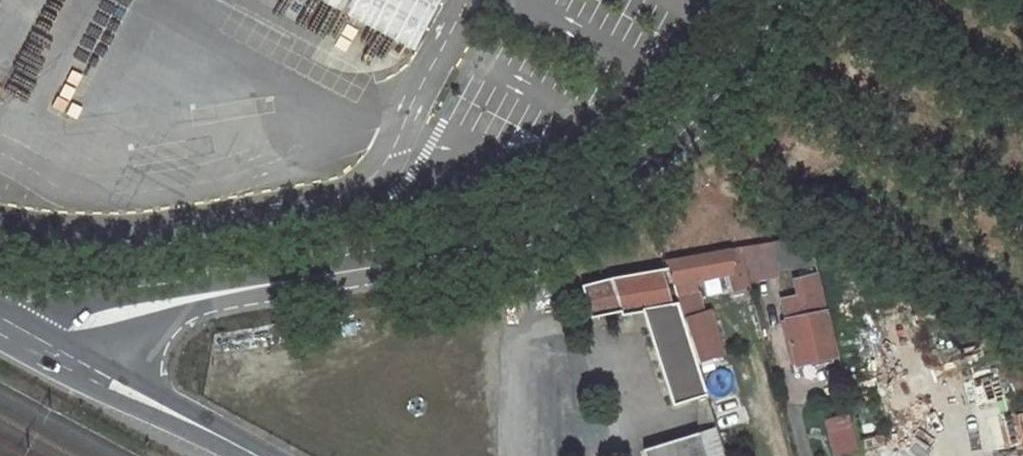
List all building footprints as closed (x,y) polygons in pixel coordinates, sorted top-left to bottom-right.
[(418,48),(443,0),(324,0),(418,48)] [(768,241),(738,245),(746,274),(775,267),(768,241)] [(731,273),(735,292),(750,288),(746,274),(738,245),(666,257),(671,271),(674,283),(699,279),(731,273)] [(674,283),(671,271),(665,272),(585,284),(590,314),(620,309),(624,323),(633,322),(631,314),(644,312),(672,404),(708,393),(699,362),(674,283)] [(820,271),(799,276),(803,292),(783,298),(798,362),(840,352),(820,271)] [(699,279),(674,283),(699,362),(725,354),(713,310),(707,312),(699,279)] [(705,432),(654,447),(657,455),(712,455),(705,432)]
